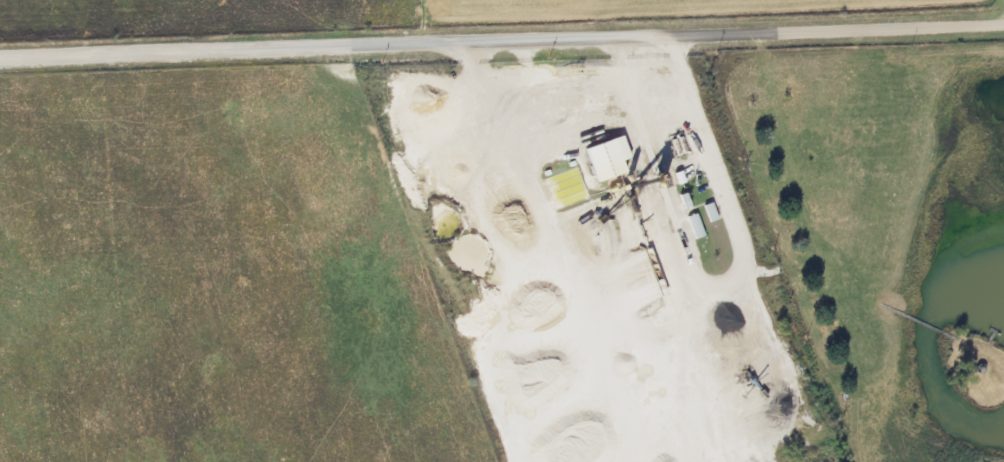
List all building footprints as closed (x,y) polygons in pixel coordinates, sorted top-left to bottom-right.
[(594,181),(622,172),(612,138),(583,147),(594,181)] [(684,216),(693,238),(701,235),(692,213),(684,216)]
